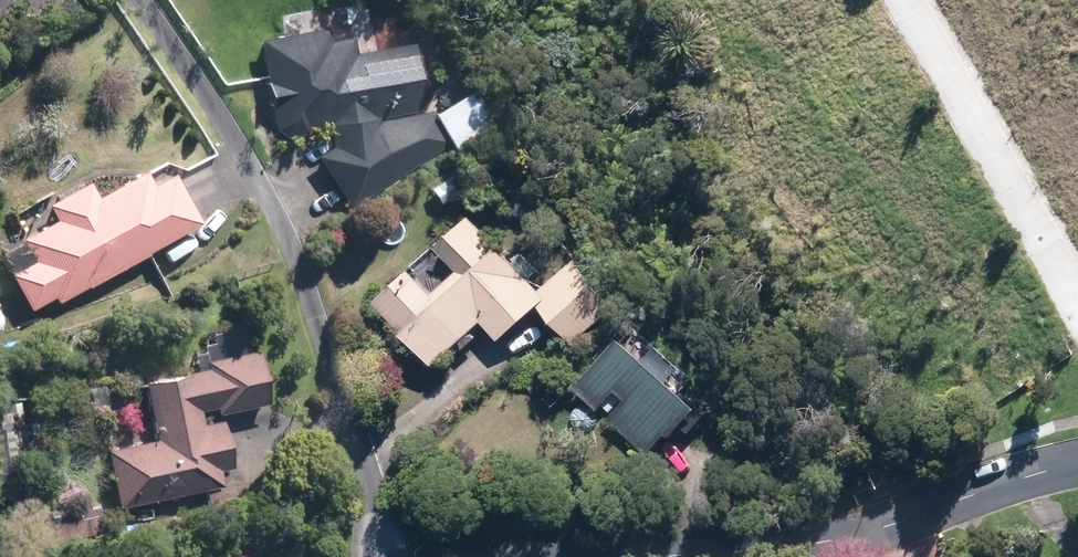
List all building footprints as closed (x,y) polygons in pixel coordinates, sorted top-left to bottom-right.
[(353,208),(451,140),(422,104),(417,42),(354,47),(353,35),(331,37),(330,25),(260,31),(269,134),(313,130),(312,119),(331,118),(333,143),(316,155),(353,208)] [(59,301),(205,217),(178,171),(155,184),(147,169),(99,196),(87,174),(48,197),(59,217),(26,236),(40,259),(12,275),(32,309),(56,296),(59,301)] [(574,339),(618,301),(578,255),(544,284),(536,274),(543,268),(523,245),(514,253),(479,212),(441,244),(462,269),(437,291),(416,267),(382,296),(438,362),(485,322),(500,338),(542,302),(574,339)] [(710,409),(628,328),(575,381),(600,406),(619,388),(628,397),(612,414),(651,452),(672,430),(676,434),(685,425),(690,430),(710,409)] [(210,355),(213,367),(146,382),(158,438),(109,449),(123,508),(225,484),(221,466),(234,463),(223,415),(206,420),(203,408),(218,404),(219,411),(273,398),(260,344),(210,355)] [(573,427),(576,430),(580,431),(583,432),(587,431),(591,429),(593,426),(594,422),(595,419),(593,415),(591,412),(588,410),(584,409),(580,409),(577,410),(574,413),(572,416),(571,420),(572,423),(573,427)] [(100,535),(95,503),(53,510),(59,542),(100,535)]
